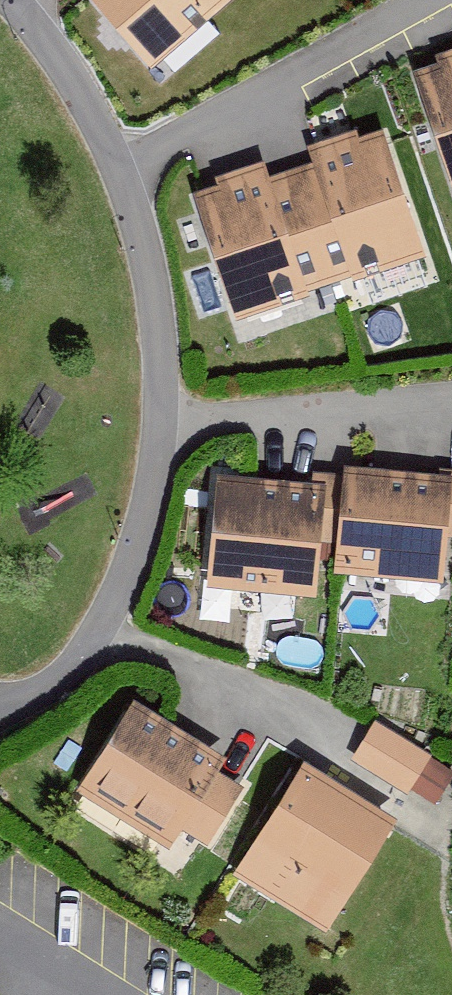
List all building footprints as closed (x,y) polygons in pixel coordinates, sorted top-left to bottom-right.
[(153,62),(224,0),(99,0),(153,62)] [(428,69),(451,143),(451,61),(428,69)] [(392,123),(207,191),(252,312),(427,250),(392,123)] [(440,479),(334,470),(326,569),(431,578),(440,479)] [(307,491),(201,482),(193,581),(298,590),(307,491)] [(227,754),(134,695),(76,787),(169,846),(181,826),(207,843),(244,786),(218,769),(227,754)] [(374,719),(353,752),(435,804),(451,777),(451,768),(374,719)] [(327,929),(397,814),(304,757),(233,871),(327,929)]
